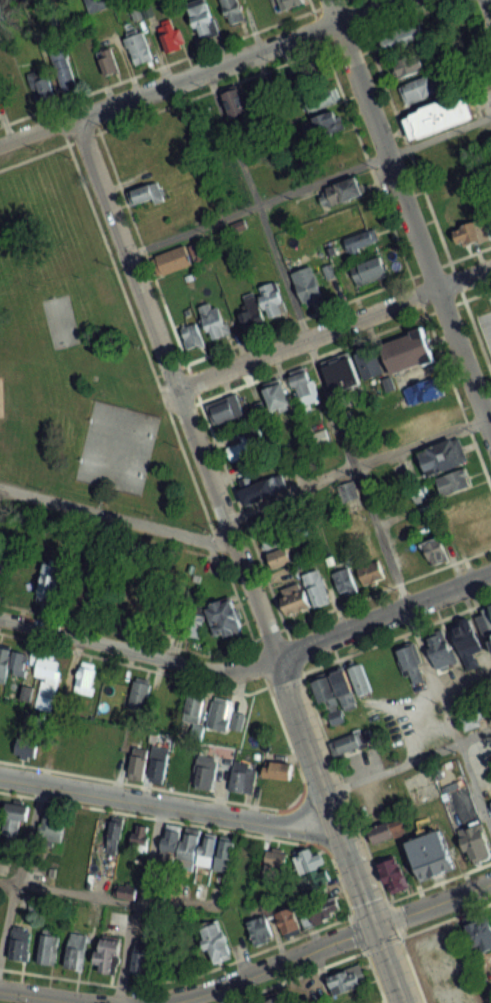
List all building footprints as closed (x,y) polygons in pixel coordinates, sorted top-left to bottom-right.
[(228,25),(245,21),(239,0),(222,0),(228,25)] [(305,4),(304,0),(272,0),(276,13),(305,4)] [(188,9),(201,41),(220,34),(207,1),(188,9)] [(157,25),(166,53),(185,46),(176,18),(157,25)] [(152,59),(141,26),(124,32),(134,65),(152,59)] [(60,91),(76,88),(67,47),(50,51),(60,91)] [(103,75),(117,72),(113,48),(98,51),(103,75)] [(395,61),(400,79),(426,71),(421,54),(395,61)] [(27,75),(35,102),(55,95),(46,69),(27,75)] [(406,105),(440,92),(433,73),(399,86),(406,105)] [(412,140),(473,120),(465,97),(404,117),(412,140)] [(303,121),(309,140),(344,128),(338,109),(303,121)] [(362,195),(356,177),(323,188),(330,207),(362,195)] [(134,207),(164,198),(159,181),(129,191),(134,207)] [(448,206),(459,246),(490,238),(490,230),(483,197),(448,206)] [(348,252),(379,243),(374,229),(344,238),(348,252)] [(162,274),(207,258),(200,240),(155,256),(162,274)] [(387,278),(382,257),(351,265),(356,286),(387,278)] [(303,306),(322,300),(313,265),(293,271),(303,306)] [(239,297),(251,327),(268,320),(267,319),(287,311),(275,282),(256,289),(256,290),(239,297)] [(230,333),(216,302),(198,310),(212,341),(230,333)] [(181,327),(187,351),(204,346),(197,322),(181,327)] [(391,374),(433,362),(424,331),(382,344),(391,374)] [(331,392),(359,382),(349,353),(321,362),(331,392)] [(299,407),(318,401),(307,369),(289,375),(299,407)] [(440,376),(405,387),(411,405),(446,394),(440,376)] [(263,387),(272,412),(291,405),(281,380),(263,387)] [(244,415),(237,396),(211,407),(218,425),(244,415)] [(264,446),(254,431),(226,451),(235,465),(264,446)] [(419,450),(427,476),(467,463),(459,437),(419,450)] [(436,477),(442,497),(472,488),(466,468),(436,477)] [(256,499),(287,490),(283,475),(240,487),(244,502),(239,504),(240,509),(257,504),(256,499)] [(285,523),(281,508),(256,513),(264,549),(286,544),(282,524),(285,523)] [(450,561),(443,536),(422,542),(430,567),(450,561)] [(272,570),(293,563),(287,547),(267,554),(272,570)] [(363,586),(385,579),(380,560),(358,567),(363,586)] [(357,591),(348,567),(332,574),(341,597),(357,591)] [(62,573),(44,569),(38,595),(56,599),(62,573)] [(278,591),(287,617),(312,608),(312,609),(330,604),(319,570),(301,576),(303,583),(278,591)] [(132,623),(134,595),(119,594),(117,622),(132,623)] [(242,631),(233,597),(205,605),(214,638),(242,631)] [(184,634),(201,638),(207,613),(190,609),(184,634)] [(466,670),(483,665),(468,618),(451,624),(466,670)] [(438,671),(458,663),(444,628),(424,635),(438,671)] [(426,679),(414,640),(396,645),(407,684),(426,679)] [(23,677),(29,655),(0,647),(0,683),(5,684),(8,673),(23,677)] [(34,675),(55,680),(60,661),(39,656),(34,675)] [(358,696),(371,692),(363,663),(349,667),(358,696)] [(97,669),(80,665),(73,691),(89,696),(97,669)] [(357,706),(343,670),(331,675),(344,710),(357,706)] [(322,710),(334,707),(327,677),(315,680),(322,710)] [(128,702),(144,706),(151,683),(135,679),(128,702)] [(465,730),(488,721),(484,711),(476,714),(464,683),(449,689),(465,730)] [(205,695),(188,691),(182,720),(199,723),(205,695)] [(231,713),(234,702),(215,696),(206,725),(238,734),(243,716),(231,713)] [(18,756),(36,756),(36,726),(18,726),(18,756)] [(127,778),(163,783),(169,746),(150,743),(149,754),(132,751),(127,778)] [(192,786),(212,789),(218,757),(198,753),(192,786)] [(289,781),(292,765),(265,760),(262,776),(289,781)] [(257,766),(234,761),(229,789),(251,794),(257,766)] [(31,805),(10,799),(1,831),(22,837),(31,805)] [(40,839),(61,841),(64,813),(43,811),(40,839)] [(124,818),(113,816),(105,852),(117,854),(124,818)] [(407,835),(402,819),(369,828),(374,845),(407,835)] [(160,858),(178,860),(177,866),(194,868),(194,866),(235,871),(240,839),(218,836),(218,834),(201,832),(201,829),(184,827),(184,826),(165,823),(160,858)] [(146,855),(149,826),(133,824),(130,853),(146,855)] [(481,824),(460,830),(471,865),(490,858),(490,857),(481,824)] [(452,868),(418,881),(403,844),(437,831),(452,868)] [(321,854),(313,856),(311,848),(299,852),(305,875),(295,877),(300,895),(330,887),(321,854)] [(284,850),(263,854),(268,878),(289,874),(284,850)] [(390,894),(410,886),(396,854),(377,863),(390,894)] [(303,927),(342,916),(336,898),(298,909),(303,927)] [(276,913),(283,937),(301,932),(293,907),(276,913)] [(490,949),(490,925),(487,911),(467,917),(477,953),(490,949)] [(254,946),(274,940),(266,915),(247,921),(254,946)] [(209,964),(230,960),(223,922),(201,926),(209,964)] [(58,930),(40,929),(38,964),(56,965),(58,930)] [(12,961),(30,961),(31,930),(13,930),(12,961)] [(88,933),(70,931),(65,968),(83,971),(88,933)] [(117,975),(122,938),(100,935),(94,971),(117,975)] [(135,974),(157,973),(156,942),(133,943),(135,974)] [(367,985),(361,966),(328,976),(333,995),(367,985)] [(313,980),(295,986),(301,1002),(309,1002),(320,999),(313,980)] [(368,992),(340,1001),(340,1002),(371,1002),(368,992)] [(281,994),(263,999),(264,1002),(284,1002),(281,994)]
